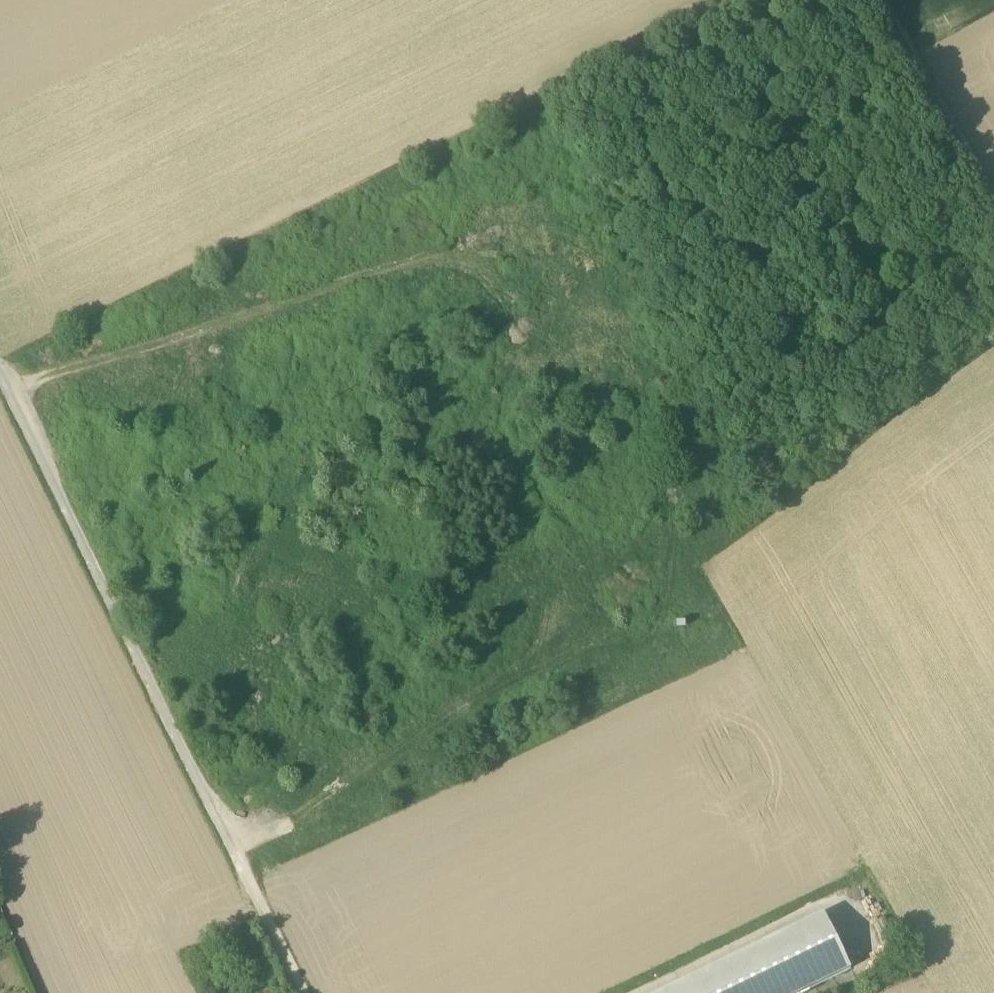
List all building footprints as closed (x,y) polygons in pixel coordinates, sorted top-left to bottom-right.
[(851,967),(825,913),(661,992),(798,992),(851,967)]
